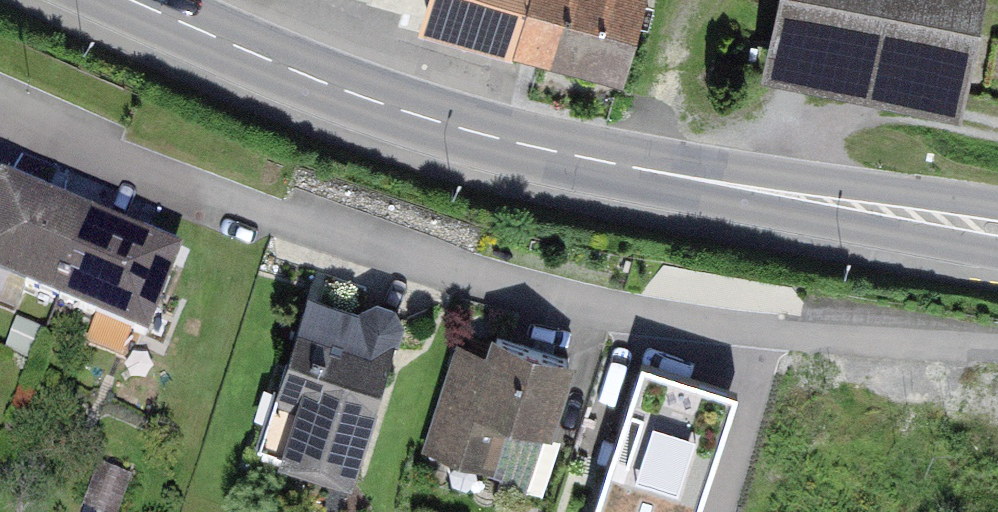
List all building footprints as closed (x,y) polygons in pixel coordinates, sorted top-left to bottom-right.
[(423,19),(622,70),(640,0),(428,0),(423,19)] [(743,76),(935,119),(962,0),(760,0),(743,76)] [(0,192),(0,298),(44,316),(81,225),(0,192)] [(175,265),(81,225),(44,316),(138,355),(175,265)] [(359,496),(403,329),(297,302),(253,469),(359,496)] [(537,491),(571,364),(471,337),(436,464),(537,491)] [(739,390),(643,360),(595,511),(700,511),(739,390)]
